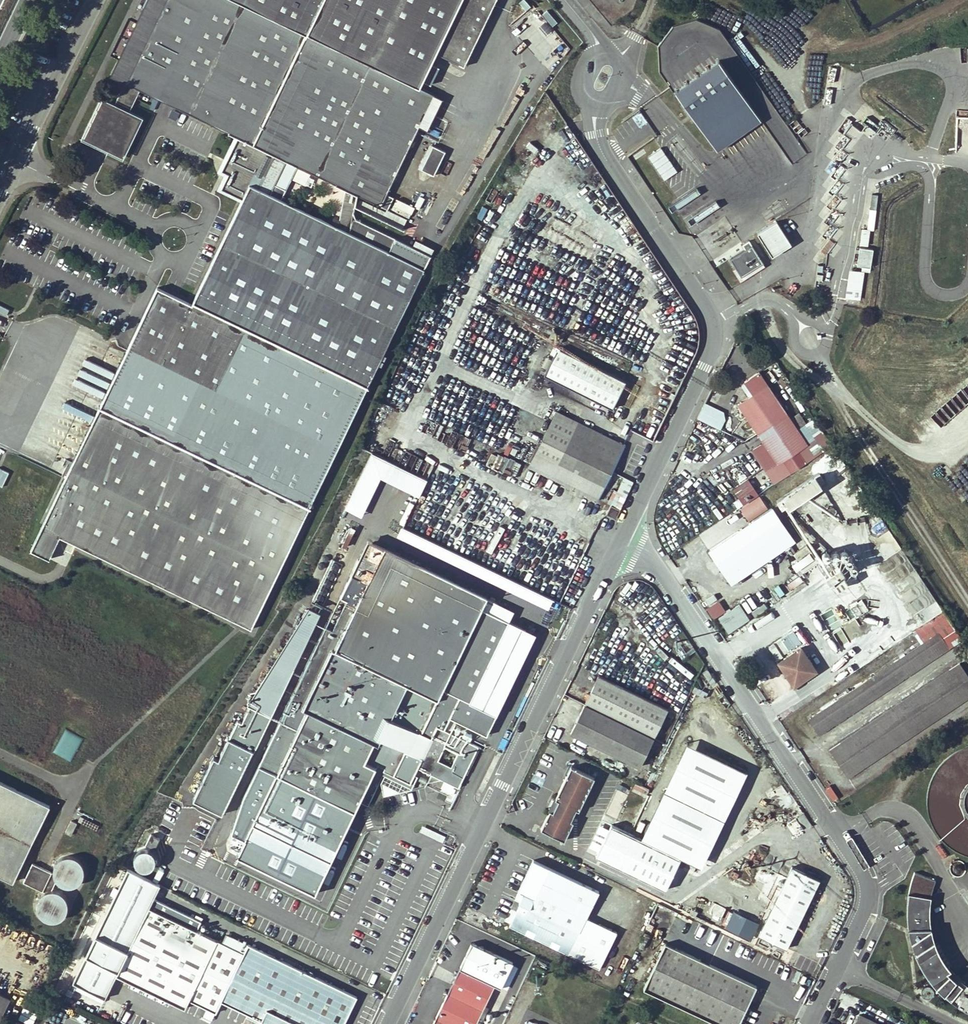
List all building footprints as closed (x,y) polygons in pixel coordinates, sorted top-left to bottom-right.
[(100,406),(41,527),(30,549),(50,559),(60,536),(251,628),(431,255),(396,238),(389,251),(271,194),(287,161),(382,206),(419,127),(428,131),(444,98),(420,87),(462,0),(166,0),(116,104),(130,111),(141,90),(237,136),(221,170),(227,173),(221,185),(244,196),(193,302),(159,286),(100,406)] [(543,16),(552,27),(557,23),(548,12),(543,16)] [(521,36),(529,27),(525,23),(517,32),(521,36)] [(719,60),(675,92),(717,152),(761,120),(719,60)] [(431,86),(439,69),(433,66),(425,84),(431,86)] [(130,111),(116,104),(102,97),(81,139),(124,159),(144,117),(130,111)] [(418,170),(434,177),(445,153),(428,145),(418,170)] [(660,148),(647,157),(664,181),(677,172),(660,148)] [(396,199),(391,209),(408,219),(414,208),(396,199)] [(405,225),(406,219),(392,215),(391,221),(405,225)] [(777,221),(757,234),(772,258),(792,245),(777,221)] [(870,229),(861,228),(859,246),(868,246),(870,229)] [(745,250),(730,259),(735,268),(741,277),(763,263),(749,240),(741,245),(745,250)] [(873,250),(859,247),(856,266),(870,268),(873,250)] [(741,277),(735,268),(732,270),(740,283),(766,267),(763,263),(741,277)] [(864,272),(849,270),(845,299),(861,301),(864,272)] [(543,373),(614,404),(627,375),(555,344),(543,373)] [(754,449),(768,470),(807,444),(759,372),(744,382),(753,395),(739,405),(764,443),(754,449)] [(659,389),(637,436),(652,443),(675,397),(659,389)] [(725,426),(728,421),(705,404),(702,409),(725,426)] [(624,445),(556,413),(530,469),(596,501),(624,445)] [(371,451),(346,506),(363,514),(381,476),(420,494),(428,477),(371,451)] [(637,451),(611,505),(620,509),(646,456),(637,451)] [(774,498),(781,508),(824,479),(816,468),(782,491),(783,493),(774,498)] [(9,473),(0,469),(0,487),(2,488),(9,473)] [(620,509),(611,505),(607,514),(616,519),(620,509)] [(795,542),(773,508),(710,550),(733,584),(795,542)] [(554,594),(401,526),(397,535),(549,603),(554,594)] [(711,528),(700,538),(705,543),(716,532),(711,528)] [(808,546),(791,563),(811,584),(823,572),(837,587),(854,572),(850,568),(860,559),(843,541),(833,550),(826,544),(815,554),(808,546)] [(385,549),(370,580),(353,572),(341,598),(347,601),(334,631),(327,627),(320,642),(438,699),(487,598),(385,549)] [(915,569),(891,583),(909,615),(918,610),(924,620),(939,611),(915,569)] [(787,578),(789,587),(803,583),(801,575),(787,578)] [(514,610),(487,598),(438,699),(421,733),(431,738),(437,726),(444,730),(446,727),(452,715),(487,732),(535,634),(509,621),(514,610)] [(706,609),(714,618),(726,608),(718,598),(706,609)] [(864,599),(824,612),(835,645),(862,636),(855,615),(867,611),(864,599)] [(728,633),(750,619),(740,602),(718,616),(728,633)] [(319,615),(298,604),(249,706),(220,757),(214,754),(194,799),(222,810),(319,615)] [(800,641),(806,638),(802,627),(783,634),(789,648),(801,643),(800,641)] [(810,719),(820,734),(950,647),(940,632),(810,719)] [(385,767),(384,771),(394,776),(406,751),(422,759),(418,768),(459,788),(478,747),(452,733),(453,730),(446,727),(444,730),(437,726),(431,738),(421,733),(438,699),(320,642),(282,721),(298,729),(309,708),(365,734),(376,739),(365,762),(377,767),(379,764),(385,767)] [(774,655),(781,652),(776,642),(770,645),(774,655)] [(796,686),(817,671),(801,647),(779,662),(786,672),(789,670),(792,674),(789,677),(796,686)] [(678,658),(675,661),(688,675),(692,671),(678,658)] [(961,663),(830,750),(849,778),(967,697),(967,674),(961,663)] [(666,710),(598,677),(592,690),(660,723),(666,710)] [(660,723),(592,690),(572,733),(640,766),(660,723)] [(298,729),(282,721),(244,792),(232,829),(244,836),(238,851),(317,891),(358,807),(377,767),(365,762),(376,739),(365,734),(309,708),(298,729)] [(54,753),(72,761),(82,737),(65,729),(54,753)] [(687,743),(642,838),(680,857),(682,858),(702,867),(748,773),(687,743)] [(418,768),(422,759),(406,751),(394,776),(384,771),(383,773),(412,786),(418,775),(415,774),(418,768)] [(385,767),(379,764),(377,767),(358,807),(364,811),(383,773),(384,771),(385,767)] [(580,811),(596,778),(572,766),(556,799),(560,800),(554,812),(551,811),(542,829),(566,841),(575,822),(572,821),(578,809),(580,811)] [(50,805),(0,781),(0,874),(14,881),(50,805)] [(636,781),(633,788),(646,793),(649,787),(636,781)] [(188,834),(202,840),(213,816),(198,810),(188,834)] [(665,890),(680,857),(642,838),(612,825),(597,857),(665,890)] [(52,870),(32,861),(24,881),(43,890),(34,909),(59,920),(71,894),(46,883),(49,874),(76,886),(87,860),(61,849),(52,870)] [(680,857),(665,890),(666,890),(682,858),(680,857)] [(599,891),(549,868),(532,860),(513,901),(521,905),(510,926),(599,969),(617,932),(587,918),(599,891)] [(793,865),(773,906),(763,902),(761,906),(770,910),(759,934),(786,947),(819,878),(793,865)] [(357,996),(249,944),(244,953),(144,906),(155,883),(124,867),(70,979),(102,994),(110,978),(182,1011),(188,999),(216,1013),(222,1000),(261,1019),(259,1023),(344,1023),(357,996)] [(911,871),(905,890),(904,902),(904,915),(906,930),(911,947),(920,965),(930,977),(939,987),(958,1001),(967,1005),(967,979),(965,978),(949,964),(935,941),(929,925),(928,910),(929,888),(932,878),(911,871)] [(732,909),(725,928),(753,937),(759,919),(732,909)] [(513,962),(473,943),(433,1023),(476,1023),(495,985),(500,987),(513,962)] [(757,986),(666,943),(645,989),(720,1023),(739,1023),(757,986)] [(0,994),(0,1013),(2,1014),(10,999),(0,994)] [(33,1023),(37,1010),(22,1006),(18,1019),(33,1023)] [(860,1015),(855,1023),(879,1023),(860,1015)]
